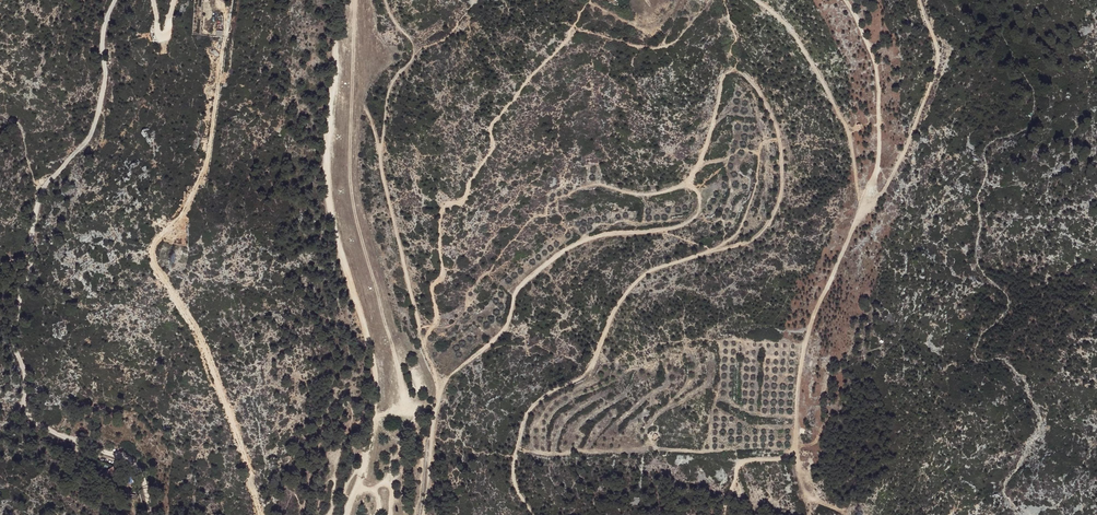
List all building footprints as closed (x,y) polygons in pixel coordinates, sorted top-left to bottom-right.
[(222,40),(223,32),(216,31),(215,39),(222,40)] [(450,397),(456,390),(450,385),(444,392),(450,397)] [(98,477),(102,485),(113,478),(109,471),(98,477)]
